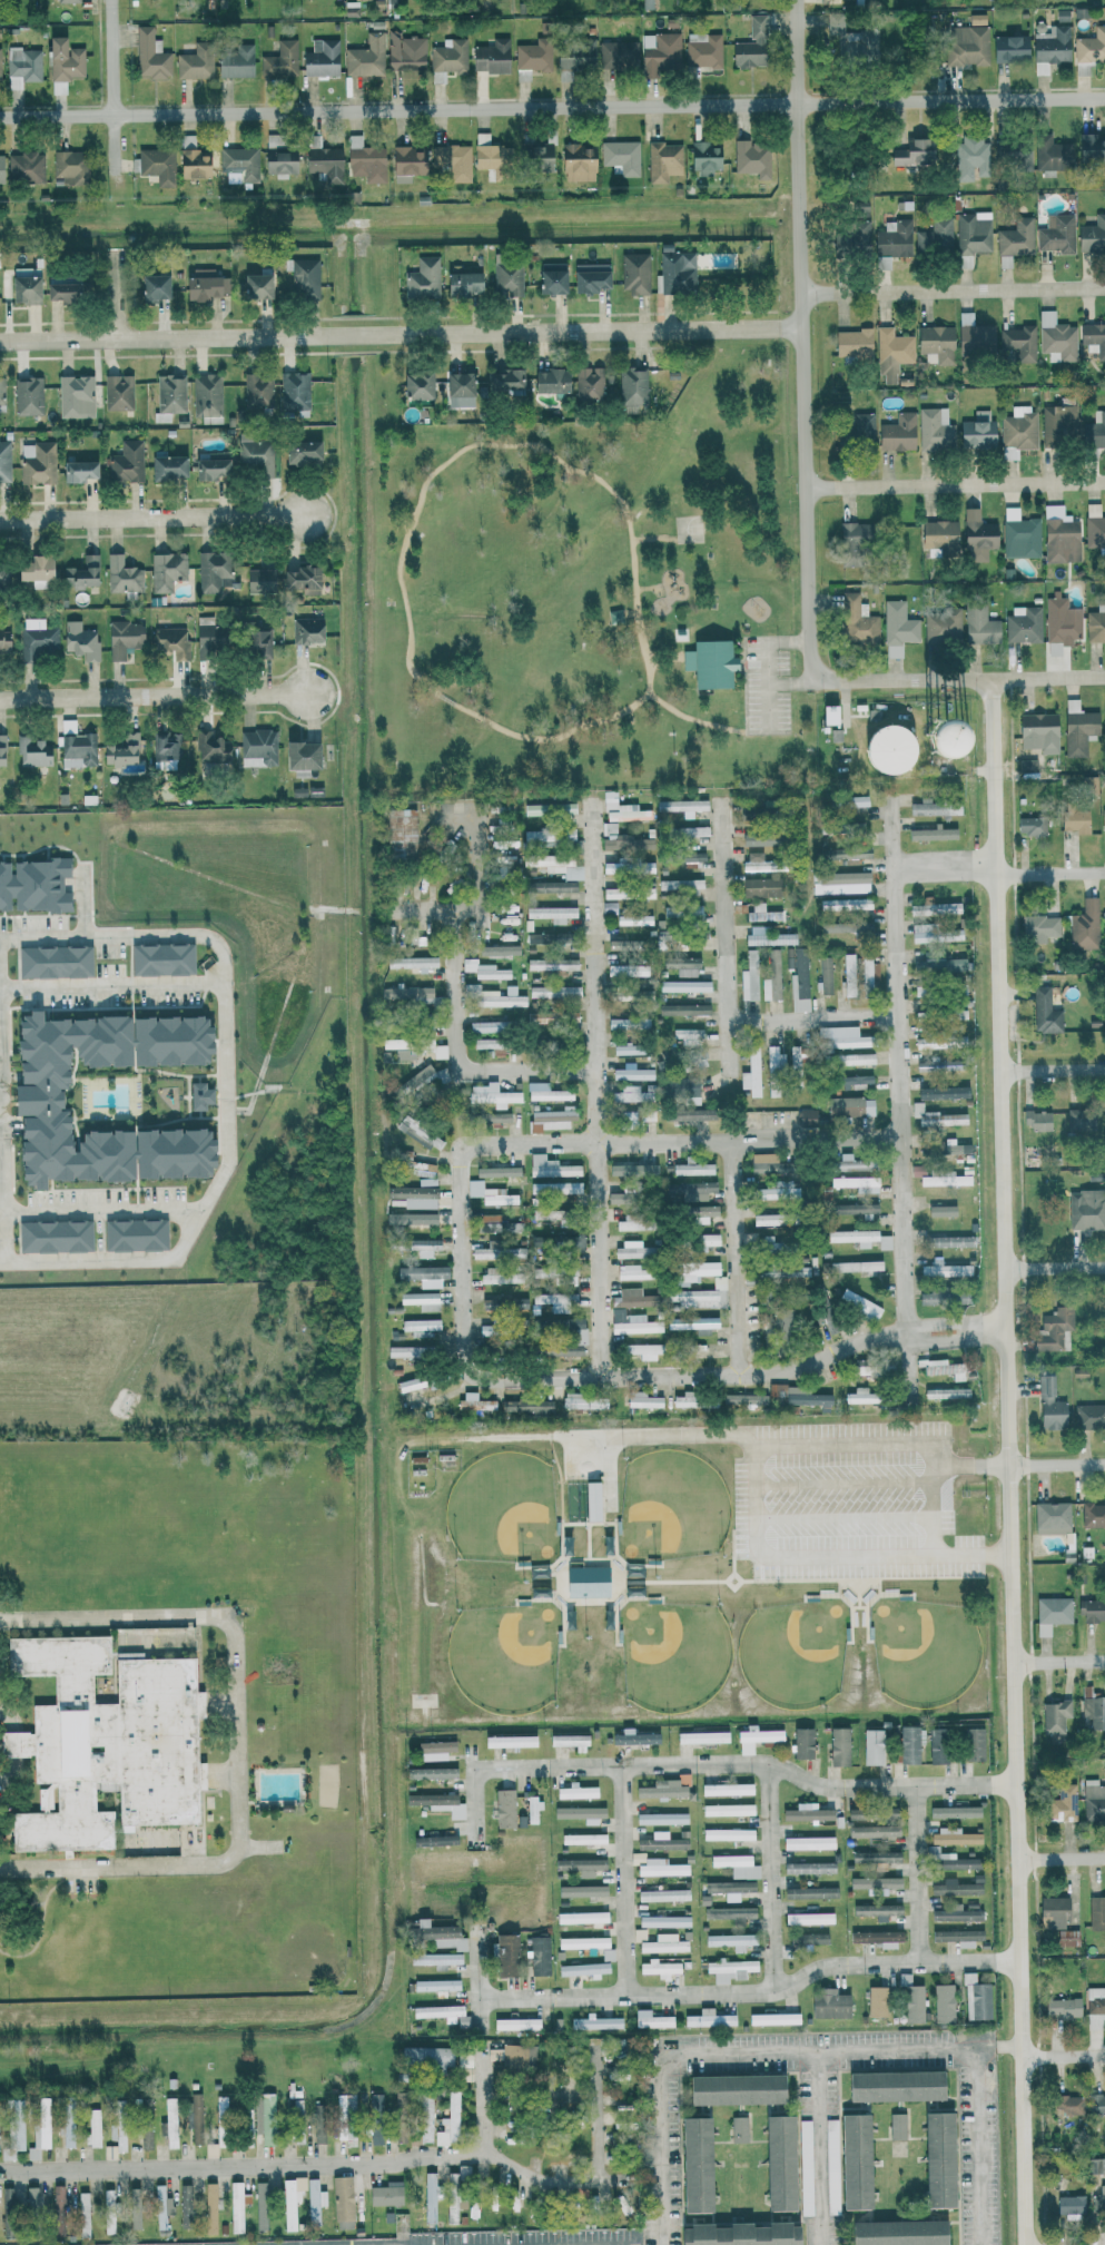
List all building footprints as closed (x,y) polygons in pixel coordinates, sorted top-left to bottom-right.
[(355,1),(345,1),(345,9),(345,16),(358,15),(358,0),(355,0),(355,1)] [(877,30),(843,29),(843,12),(826,12),(826,35),(836,35),(836,57),(876,58),(877,30)] [(984,13),(967,13),(967,25),(984,25),(984,13)] [(749,14),(748,38),(763,38),(764,15),(749,14)] [(1068,24),(1046,25),(1046,23),(1033,23),(1034,75),(1047,75),(1047,61),(1069,61),(1068,24)] [(1074,37),(1074,61),(1104,61),(1104,24),(1094,25),(1094,37),(1074,37)] [(136,77),(170,77),(169,52),(160,52),(159,39),(152,39),(152,25),(136,25),(136,77)] [(947,26),(946,64),(988,65),(988,26),(947,26)] [(424,36),(398,36),(398,30),(387,29),(386,68),(423,69),(424,36)] [(383,74),(382,30),(365,31),(365,47),(344,47),(344,75),(383,74)] [(641,33),(641,77),(657,77),(657,66),(679,66),(678,32),(641,33)] [(685,66),(720,65),(720,32),(685,33),(685,66)] [(1026,61),(1027,35),(992,35),(992,60),(1026,61)] [(83,47),(64,47),(64,36),(48,36),(48,78),(83,77),(83,47)] [(514,44),(515,80),(529,80),(529,70),(550,70),(550,36),(534,36),(534,43),(514,44)] [(507,37),(492,37),(491,45),(472,45),(471,71),(507,72),(507,37)] [(593,37),(573,38),(573,48),(555,48),(555,67),(594,66),(593,37)] [(259,55),(260,76),(296,75),(295,38),(276,39),(276,55),(259,55)] [(311,51),(301,51),(301,75),(337,74),(337,38),(311,39),(311,51)] [(444,82),(444,71),(466,70),(465,38),(442,38),(442,45),(429,45),(430,82),(444,82)] [(175,53),(176,79),(211,78),(211,40),(193,41),(193,53),(175,53)] [(637,41),(598,40),(598,68),(636,69),(637,41)] [(763,65),(762,41),(731,42),(731,66),(763,65)] [(217,76),(251,77),(252,44),(235,44),(235,52),(217,52),(217,76)] [(21,80),(39,80),(40,48),(7,47),(6,88),(21,89),(21,80)] [(1095,139),(1095,132),(1077,133),(1077,160),(1104,160),(1104,138),(1095,139)] [(340,147),(319,147),(319,134),(305,134),(305,171),(325,171),(325,185),(340,185),(340,147)] [(263,173),(295,173),(295,148),(279,148),(279,135),(264,135),(263,173)] [(383,183),(383,147),(360,147),(360,135),(347,135),(347,175),(364,175),(364,183),(383,183)] [(1048,142),(1048,136),(1035,136),(1036,168),(1072,167),(1072,142),(1048,142)] [(904,148),(890,148),(889,164),(931,166),(932,138),(904,137),(904,148)] [(987,175),(986,137),(955,138),(956,180),(974,180),(974,176),(987,175)] [(707,140),(689,141),(689,172),(720,172),(719,144),(707,144),(707,140)] [(600,141),(600,165),(611,164),(611,175),(638,175),(638,141),(600,141)] [(756,171),(756,179),(769,178),(768,141),(733,141),(734,172),(756,171)] [(1031,169),(1030,141),(995,142),(996,171),(1031,169)] [(648,183),(667,183),(666,175),(682,174),(681,142),(647,143),(648,183)] [(526,143),(525,170),(550,171),(551,144),(526,143)] [(562,181),(594,180),(593,143),(561,144),(562,181)] [(469,182),(469,144),(431,145),(431,165),(448,165),(448,182),(469,182)] [(508,181),(510,145),(473,144),(473,168),(485,169),(485,180),(508,181)] [(409,182),(409,172),(423,172),(422,145),(390,146),(391,183),(409,182)] [(219,147),(218,170),(238,170),(238,181),(256,182),(256,147),(219,147)] [(137,149),(137,157),(130,158),(131,174),(155,173),(155,187),(173,186),(172,148),(137,149)] [(195,148),(177,148),(178,178),(209,177),(208,151),(195,152),(195,148)] [(51,176),(60,176),(60,182),(85,183),(85,150),(52,150),(51,176)] [(42,152),(6,153),(7,182),(43,181),(42,152)] [(991,251),(990,211),(956,212),(957,267),(971,267),(971,251),(991,251)] [(1077,224),(1077,250),(1104,251),(1104,213),(1094,212),(1094,225),(1077,224)] [(1046,227),(1036,227),(1037,249),(1059,249),(1059,253),(1074,253),(1073,213),(1045,214),(1046,227)] [(996,230),(997,254),(1034,253),(1033,216),(1015,216),(1015,229),(996,230)] [(914,230),(915,252),(951,251),(951,217),(931,217),(931,230),(914,230)] [(869,220),(840,219),(839,252),(867,253),(869,220)] [(874,269),(888,269),(888,256),(910,255),(909,219),(883,220),(884,230),(874,231),(874,269)] [(694,251),(659,252),(660,293),(695,292),(694,251)] [(648,252),(620,253),(621,293),(649,292),(648,252)] [(437,255),(416,256),(416,270),(402,271),(403,298),(438,297),(437,255)] [(318,299),(317,258),(290,259),(291,299),(318,299)] [(522,295),(521,260),(492,261),(493,295),(522,295)] [(608,263),(572,262),(572,292),(595,292),(595,288),(608,288),(608,263)] [(537,263),(538,293),(564,293),(563,263),(537,263)] [(36,267),(9,267),(10,303),(37,302),(36,267)] [(479,271),(443,272),(444,297),(467,296),(467,294),(480,294),(479,271)] [(166,299),(165,273),(138,274),(139,300),(166,299)] [(268,273),(242,274),(242,298),(268,297),(268,273)] [(182,300),(205,301),(205,295),(218,295),(218,276),(183,275),(182,300)] [(44,299),(77,299),(77,276),(44,277),(44,299)] [(1076,324),(1055,324),(1055,310),(1039,310),(1039,352),(1048,352),(1048,361),(1076,361),(1076,324)] [(994,325),(972,324),(972,312),(959,312),(958,352),(993,353),(994,325)] [(913,335),(893,335),(892,325),(876,326),(878,374),(884,374),(884,384),(897,384),(896,363),(914,362),(913,335)] [(925,364),(951,363),(950,325),(917,326),(917,353),(925,353),(925,364)] [(1035,362),(1035,325),(1021,325),(1021,329),(999,329),(999,349),(1015,349),(1015,362),(1035,362)] [(834,330),(834,357),(871,357),(871,329),(834,330)] [(574,400),(602,400),(602,367),(575,366),(574,400)] [(532,392),(566,392),(565,368),(531,369),(532,392)] [(646,368),(619,368),(620,413),(637,412),(637,407),(646,407),(646,368)] [(430,398),(430,371),(401,370),(400,398),(430,398)] [(521,388),(520,370),(486,370),(486,389),(521,388)] [(297,417),(309,416),(308,371),(280,372),(281,410),(297,410),(297,417)] [(445,406),(476,407),(476,371),(445,371),(445,406)] [(243,373),(244,406),(273,405),(272,372),(243,373)] [(103,375),(103,409),(132,409),(131,374),(103,375)] [(221,421),(221,374),(192,374),(192,416),(201,416),(201,422),(221,421)] [(92,375),(57,376),(58,420),(93,419),(92,375)] [(184,412),(184,375),(155,376),(156,413),(152,413),(153,422),(162,421),(169,421),(169,413),(184,412)] [(14,376),(13,414),(41,414),(42,377),(14,376)] [(1042,405),(1042,435),(1076,435),(1075,404),(1042,405)] [(1002,460),(1018,459),(1018,449),(1035,449),(1035,405),(1011,405),(1011,415),(1001,416),(1002,460)] [(946,407),(918,408),(919,452),(955,451),(954,423),(947,424),(946,407)] [(959,446),(995,445),(994,420),(989,420),(989,409),(974,409),(974,420),(958,420),(959,446)] [(1093,409),(1093,422),(1081,423),(1082,447),(1104,447),(1104,409),(1093,409)] [(913,411),(895,411),(895,423),(877,423),(878,450),(914,449),(913,411)] [(140,439),(119,440),(120,454),(106,454),(107,481),(142,480),(140,439)] [(273,440),(238,439),(237,467),(255,468),(255,477),(272,477),(273,440)] [(9,481),(9,440),(0,440),(0,481),(9,481)] [(319,461),(318,440),(284,441),(284,461),(319,461)] [(54,483),(54,456),(44,456),(44,443),(19,444),(19,483),(54,483)] [(194,480),(227,479),(226,454),(193,454),(194,480)] [(149,478),(184,477),(183,455),(149,456),(149,478)] [(95,461),(60,461),(60,482),(83,482),(83,478),(95,478),(95,461)] [(1099,516),(1099,503),(1085,503),(1086,547),(1099,547),(1099,555),(1104,555),(1104,516),(1099,516)] [(1063,504),(1043,504),(1045,562),(1079,561),(1078,517),(1063,517),(1063,504)] [(1018,506),(1002,507),(1003,557),(1040,556),(1039,518),(1018,518),(1018,506)] [(921,520),(920,546),(956,547),(957,521),(921,520)] [(994,520),(962,522),(963,549),(995,548),(994,520)] [(840,522),(839,566),(853,566),(853,545),(864,545),(864,522),(840,522)] [(218,578),(226,578),(227,551),(198,551),(197,593),(218,593),(218,578)] [(149,553),(151,593),(171,592),(170,579),(186,579),(185,552),(149,553)] [(95,586),(97,553),(81,553),(80,568),(69,568),(68,585),(95,586)] [(121,553),(105,553),(106,591),(141,591),(141,566),(121,567),(121,553)] [(28,560),(14,561),(14,579),(30,579),(31,588),(48,588),(48,555),(28,555),(28,560)] [(317,566),(292,566),(292,570),(281,570),(281,588),(317,588),(317,566)] [(273,568),(245,568),(245,592),(273,592),(273,568)] [(1080,638),(1081,607),(1066,607),(1066,597),(1059,597),(1059,590),(1046,590),(1045,643),(1072,643),(1072,638),(1080,638)] [(842,642),(878,642),(877,615),(866,615),(866,602),(858,602),(858,591),(841,591),(842,642)] [(917,618),(904,619),(904,599),(882,599),(883,642),(918,642),(917,618)] [(998,619),(986,620),(985,599),(963,599),(964,643),(999,642),(998,619)] [(1086,641),(1104,641),(1104,603),(1096,604),(1096,611),(1085,611),(1086,641)] [(1041,641),(1040,605),(1011,606),(1011,614),(1005,614),(1005,642),(1041,641)] [(923,609),(924,644),(960,643),(959,608),(923,609)] [(219,652),(220,617),(196,616),(195,652),(219,652)] [(56,626),(43,626),(43,617),(19,617),(20,655),(57,654),(56,626)] [(292,617),(291,642),(320,642),(321,618),(292,617)] [(94,629),(79,629),(79,620),(62,620),(62,650),(70,650),(70,653),(82,653),(82,662),(97,662),(98,640),(94,640),(94,629)] [(123,660),(123,648),(141,648),(140,621),(107,621),(107,661),(123,660)] [(172,660),(189,659),(188,639),(183,639),(183,626),(152,627),(153,652),(172,651),(172,660)] [(8,656),(9,628),(0,627),(0,656),(8,656)] [(270,657),(269,629),(243,630),(244,657),(270,657)] [(730,687),(730,669),(735,669),(734,655),(729,656),(729,639),(691,640),(691,650),(681,650),(681,669),(692,669),(693,688),(730,687)] [(1097,734),(1097,712),(1078,712),(1077,698),(1063,699),(1065,758),(1085,757),(1084,734),(1097,734)] [(820,724),(836,724),(836,705),(820,704),(820,724)] [(1056,712),(1018,713),(1019,749),(1057,748),(1056,712)] [(942,756),(942,721),(906,721),(906,725),(864,725),(864,772),(909,772),(909,756),(942,756)] [(228,761),(227,738),(212,738),(212,729),(194,730),(195,762),(228,761)] [(239,730),(240,766),(276,765),(275,729),(239,730)] [(136,731),(120,731),(120,741),(102,741),(101,764),(136,764),(136,731)] [(180,733),(152,733),(152,757),(180,757),(180,733)] [(94,734),(61,734),(60,765),(93,766),(94,734)] [(17,765),(50,766),(51,745),(41,744),(41,739),(17,738),(17,765)] [(317,769),(317,741),(283,741),(284,769),(292,769),(292,777),(307,777),(307,769),(317,769)] [(1036,760),(1019,759),(1019,778),(1036,778),(1036,760)] [(1081,776),(1081,793),(1096,794),(1097,776),(1081,776)] [(846,807),(867,806),(866,795),(845,796),(846,807)] [(655,801),(656,811),(682,810),(682,817),(696,816),(696,810),(708,810),(707,799),(655,801)] [(633,819),(632,801),(603,802),(604,821),(633,819)] [(522,804),(523,815),(575,813),(574,802),(522,804)] [(908,802),(909,815),(960,814),(960,802),(908,802)] [(415,808),(384,808),(383,860),(414,861),(415,808)] [(1060,831),(1088,832),(1088,810),(1061,809),(1060,831)] [(1016,817),(1017,835),(1045,834),(1045,816),(1016,817)] [(616,822),(601,822),(601,837),(601,848),(627,849),(628,834),(615,834),(616,822)] [(708,836),(708,826),(676,827),(676,837),(708,836)] [(933,829),(908,828),(908,839),(955,840),(956,827),(933,826),(933,829)] [(522,840),(547,840),(547,829),(522,830),(522,840)] [(581,839),(574,839),(574,829),(564,829),(563,863),(580,863),(581,839)] [(759,832),(741,833),(741,846),(759,846),(759,832)] [(821,859),(870,857),(869,846),(820,848),(821,859)] [(761,851),(742,852),(743,871),(773,870),(773,861),(761,861),(761,851)] [(704,852),(677,852),(677,861),(704,861),(704,852)] [(543,872),(562,872),(562,879),(581,879),(581,864),(563,864),(563,855),(528,855),(528,865),(544,865),(543,872)] [(9,912),(9,909),(68,911),(68,892),(60,892),(60,877),(67,877),(68,857),(30,856),(29,861),(9,861),(0,861),(0,912),(9,912)] [(601,873),(624,872),(623,861),(601,862),(601,873)] [(869,892),(868,871),(811,873),(812,894),(869,892)] [(741,897),(780,896),(780,877),(741,878),(741,897)] [(658,889),(703,888),(703,878),(658,879),(658,889)] [(574,880),(525,881),(526,892),(574,891),(574,880)] [(654,887),(639,888),(640,898),(654,897),(654,887)] [(601,898),(620,898),(620,888),(601,888),(601,898)] [(1097,949),(1096,896),(1082,897),(1082,913),(1068,914),(1069,949),(1097,949)] [(819,909),(869,908),(869,898),(819,899),(819,909)] [(612,900),(600,903),(602,913),(614,910),(612,900)] [(782,910),(763,911),(763,901),(751,902),(751,911),(746,911),(746,920),(782,920),(782,910)] [(908,904),(909,915),(961,913),(961,902),(908,904)] [(662,917),(701,919),(702,905),(663,904),(662,917)] [(577,906),(524,906),(524,917),(550,917),(550,924),(563,924),(563,917),(577,917),(577,906)] [(615,924),(653,925),(653,914),(616,914),(615,924)] [(1045,942),(1045,937),(1059,936),(1059,915),(1021,915),(1021,942),(1045,942)] [(819,934),(870,935),(870,922),(820,921),(819,934)] [(963,941),(963,929),(910,931),(910,942),(963,941)] [(744,945),(796,944),(795,933),(744,934),(744,945)] [(626,950),(626,940),(607,940),(607,949),(626,950)] [(192,943),(129,944),(129,975),(193,973),(192,943)] [(517,944),(479,945),(479,955),(518,954),(517,944)] [(17,978),(90,976),(90,946),(16,947),(17,978)] [(807,1011),(805,947),(785,948),(786,971),(788,971),(790,1012),(807,1011)] [(761,1000),(780,1000),(779,948),(767,949),(767,978),(760,978),(761,1000)] [(739,970),(739,1000),(757,1000),(756,949),(745,949),(745,970),(739,970)] [(942,950),(922,951),(922,960),(912,960),(913,975),(965,973),(965,957),(943,958),(942,950)] [(842,978),(854,978),(853,953),(842,954),(842,978)] [(871,955),(861,955),(862,987),(876,987),(875,962),(871,962),(871,955)] [(385,969),(426,968),(426,967),(438,967),(438,956),(385,957),(385,969)] [(675,976),(697,977),(697,957),(662,956),(662,968),(675,968),(675,976)] [(819,994),(831,994),(830,956),(818,956),(819,994)] [(556,968),(556,957),(525,959),(526,970),(556,968)] [(474,978),(511,979),(511,968),(494,968),(494,963),(477,963),(477,958),(463,958),(462,970),(475,971),(474,978)] [(648,976),(649,965),(607,964),(607,974),(648,976)] [(709,981),(658,980),(658,991),(709,991),(709,981)] [(528,995),(516,995),(516,985),(505,985),(505,991),(479,991),(479,983),(464,983),(464,1006),(528,1005),(528,995)] [(581,986),(529,985),(529,997),(580,997),(581,986)] [(928,995),(928,985),(914,986),(914,995),(928,995)] [(1061,1031),(1060,1009),(1049,1010),(1049,985),(1032,986),(1033,1032),(1061,1031)] [(380,999),(411,998),(411,1005),(432,1004),(431,986),(379,987),(380,999)] [(708,1004),(658,1004),(658,1015),(708,1015),(708,1004)] [(206,1015),(38,1019),(37,1012),(13,1012),(15,1085),(9,1085),(10,1115),(16,1115),(17,1188),(41,1187),(40,1180),(210,1176),(209,1128),(70,1132),(70,1110),(58,1110),(57,1089),(65,1089),(64,1047),(76,1047),(76,1066),(207,1063),(206,1015)] [(433,1013),(420,1013),(420,1030),(433,1030),(433,1013)] [(607,1017),(606,1029),(648,1030),(649,1019),(607,1017)] [(469,1021),(469,1033),(506,1032),(506,1020),(469,1021)] [(856,1026),(815,1027),(816,1048),(868,1047),(868,1035),(856,1036),(856,1026)] [(671,1041),(702,1042),(702,1029),(672,1028),(671,1041)] [(380,1039),(380,1048),(393,1048),(393,1059),(413,1059),(413,1053),(432,1052),(432,1058),(445,1058),(444,1044),(432,1045),(432,1038),(380,1039)] [(473,1049),(503,1048),(503,1038),(473,1038),(473,1049)] [(612,1043),(612,1054),(645,1053),(645,1044),(629,1045),(629,1042),(612,1043)] [(766,1070),(781,1069),(780,1045),(765,1045),(766,1070)] [(802,1045),(789,1046),(790,1088),(803,1088),(802,1045)] [(758,1046),(746,1046),(747,1071),(738,1071),(739,1088),(748,1088),(748,1096),(759,1096),(758,1046)] [(687,1050),(689,1067),(706,1065),(704,1048),(687,1050)] [(875,1054),(825,1054),(825,1065),(875,1064),(875,1054)] [(915,1071),(955,1070),(955,1058),(915,1060),(915,1071)] [(443,1066),(431,1072),(428,1066),(402,1079),(409,1091),(426,1083),(430,1090),(450,1080),(443,1066)] [(652,1069),(611,1068),(611,1079),(652,1079),(652,1069)] [(871,1089),(870,1075),(837,1076),(837,1090),(871,1089)] [(685,1098),(685,1104),(697,1104),(697,1078),(663,1079),(664,1099),(685,1098)] [(467,1102),(492,1102),(492,1109),(504,1109),(504,1102),(520,1102),(520,1091),(496,1091),(496,1081),(485,1081),(485,1085),(467,1085),(467,1102)] [(210,1088),(203,1089),(203,1082),(188,1083),(188,1110),(203,1110),(203,1104),(211,1103),(210,1088)] [(641,1085),(619,1085),(619,1091),(610,1091),(610,1101),(654,1101),(654,1084),(641,1084),(641,1085)] [(967,1086),(916,1087),(917,1099),(967,1098),(967,1086)] [(527,1100),(573,1100),(573,1090),(527,1090),(527,1100)] [(826,1098),(827,1117),(872,1115),(872,1096),(826,1098)] [(967,1112),(922,1113),(922,1102),(911,1102),(911,1117),(917,1117),(917,1125),(967,1124),(967,1112)] [(664,1119),(710,1121),(710,1109),(664,1107),(664,1119)] [(1066,1108),(1066,1131),(1094,1132),(1095,1109),(1066,1108)] [(815,1109),(798,1110),(798,1123),(815,1123),(815,1109)] [(568,1129),(567,1120),(575,1120),(575,1110),(529,1111),(529,1130),(568,1129)] [(619,1127),(633,1127),(633,1111),(619,1110),(619,1127)] [(654,1120),(654,1110),(639,1110),(639,1120),(654,1120)] [(1050,1129),(1050,1111),(1023,1110),(1022,1128),(1050,1129)] [(509,1122),(508,1112),(475,1113),(476,1124),(509,1122)] [(444,1139),(403,1113),(394,1127),(426,1149),(429,1144),(437,1149),(444,1139)] [(937,1154),(971,1154),(971,1143),(953,1144),(953,1141),(937,1141),(937,1154)] [(400,1161),(409,1162),(411,1151),(401,1150),(400,1161)] [(609,1159),(608,1175),(657,1176),(657,1164),(653,1164),(653,1152),(638,1151),(638,1159),(609,1159)] [(529,1176),(580,1175),(580,1164),(555,1165),(555,1159),(544,1159),(544,1152),(528,1153),(529,1176)] [(831,1160),(831,1170),(865,1169),(865,1153),(839,1154),(839,1160),(831,1160)] [(693,1164),(692,1156),(684,1156),(684,1163),(672,1164),(672,1175),(714,1174),(714,1163),(693,1164)] [(489,1171),(479,1171),(479,1176),(506,1175),(506,1161),(489,1162),(489,1171)] [(412,1175),(432,1176),(433,1163),(413,1162),(412,1175)] [(749,1163),(750,1174),(785,1173),(785,1162),(749,1163)] [(919,1186),(969,1185),(969,1175),(953,1176),(953,1167),(910,1168),(910,1176),(918,1176),(919,1186)] [(877,1192),(877,1177),(830,1177),(830,1187),(857,1187),(857,1193),(877,1192)] [(482,1188),(482,1179),(466,1180),(467,1196),(480,1196),(481,1204),(517,1204),(517,1194),(504,1195),(504,1187),(482,1188)] [(754,1200),(798,1198),(798,1186),(790,1186),(790,1180),(769,1181),(769,1188),(753,1188),(754,1200)] [(529,1182),(529,1194),(580,1192),(580,1181),(529,1182)] [(665,1183),(665,1200),(678,1200),(678,1201),(706,1200),(706,1192),(715,1191),(715,1181),(665,1183)] [(435,1186),(386,1186),(386,1197),(402,1197),(402,1208),(435,1208),(435,1186)] [(1104,1190),(1068,1190),(1068,1228),(1104,1229),(1104,1190)] [(832,1214),(877,1213),(877,1202),(832,1204),(832,1214)] [(718,1205),(679,1206),(679,1218),(718,1217),(718,1205)] [(927,1206),(927,1217),(956,1216),(956,1205),(927,1206)] [(531,1219),(561,1220),(561,1210),(531,1209),(531,1219)] [(436,1224),(436,1213),(387,1213),(387,1224),(436,1224)] [(499,1223),(499,1214),(477,1214),(477,1230),(520,1229),(520,1222),(499,1223)] [(623,1220),(615,1220),(615,1230),(639,1229),(639,1214),(623,1214),(623,1220)] [(752,1225),(780,1224),(780,1214),(752,1215),(752,1225)] [(165,1250),(165,1219),(103,1220),(103,1251),(165,1250)] [(90,1222),(17,1220),(16,1251),(90,1252),(90,1222)] [(856,1248),(869,1247),(869,1241),(878,1241),(878,1230),(826,1230),(826,1242),(856,1241),(856,1248)] [(719,1245),(719,1233),(694,1234),(694,1252),(706,1251),(706,1246),(719,1245)] [(879,1249),(890,1249),(890,1235),(878,1235),(879,1249)] [(942,1236),(942,1235),(922,1235),(923,1247),(972,1246),(971,1235),(942,1236)] [(441,1239),(400,1239),(400,1250),(416,1250),(416,1258),(430,1257),(430,1250),(441,1250),(441,1239)] [(614,1258),(650,1257),(650,1247),(641,1247),(641,1240),(622,1240),(622,1246),(614,1247),(614,1258)] [(470,1258),(504,1259),(505,1246),(471,1245),(470,1258)] [(506,1257),(525,1258),(525,1247),(506,1247),(506,1257)] [(941,1256),(930,1256),(931,1265),(919,1265),(919,1277),(971,1275),(971,1264),(941,1265),(941,1256)] [(719,1275),(720,1262),(676,1261),(675,1285),(687,1285),(687,1281),(698,1282),(698,1275),(719,1275)] [(882,1270),(882,1261),(830,1262),(830,1271),(882,1270)] [(617,1279),(652,1278),(651,1269),(640,1269),(640,1264),(616,1265),(617,1279)] [(757,1265),(757,1276),(810,1277),(810,1266),(757,1265)] [(418,1288),(440,1288),(440,1279),(446,1278),(446,1266),(395,1266),(395,1280),(418,1280),(418,1288)] [(531,1280),(576,1281),(576,1267),(531,1266),(531,1280)] [(481,1284),(522,1282),(522,1269),(481,1270),(481,1284)] [(725,1276),(713,1276),(713,1289),(673,1289),(672,1306),(724,1307),(725,1276)] [(619,1287),(619,1295),(609,1296),(610,1306),(651,1305),(651,1295),(641,1295),(640,1287),(619,1287)] [(918,1305),(969,1303),(969,1288),(917,1290),(918,1305)] [(882,1306),(843,1289),(836,1305),(875,1323),(882,1306)] [(399,1304),(418,1303),(418,1311),(437,1311),(437,1292),(398,1293),(399,1304)] [(532,1303),(550,1303),(550,1313),(568,1312),(568,1305),(577,1304),(577,1293),(532,1293),(532,1303)] [(498,1304),(488,1305),(488,1314),(526,1314),(526,1298),(498,1298),(498,1304)] [(1062,1330),(1075,1330),(1075,1305),(1054,1306),(1054,1314),(1042,1314),(1042,1329),(1034,1330),(1034,1350),(1062,1349),(1062,1330)] [(644,1313),(623,1314),(623,1307),(610,1308),(611,1333),(663,1332),(663,1320),(645,1321),(644,1313)] [(791,1335),(791,1308),(772,1309),(772,1335),(791,1335)] [(667,1317),(667,1329),(719,1327),(718,1316),(667,1317)] [(400,1331),(440,1330),(439,1319),(400,1320),(400,1331)] [(639,1360),(658,1359),(658,1343),(622,1344),(622,1353),(639,1353),(639,1360)] [(533,1345),(533,1356),(582,1355),(581,1344),(533,1345)] [(708,1344),(689,1346),(690,1352),(709,1351),(708,1344)] [(386,1356),(427,1357),(427,1347),(386,1346),(386,1356)] [(1065,1400),(1053,1400),(1052,1375),(1038,1375),(1040,1429),(1065,1428),(1065,1400)] [(419,1387),(417,1377),(395,1381),(398,1392),(419,1387)] [(808,1385),(767,1385),(767,1397),(782,1397),(782,1411),(829,1411),(829,1394),(808,1394),(808,1385)] [(866,1387),(853,1387),(853,1392),(843,1393),(843,1403),(876,1403),(876,1393),(866,1393),(866,1387)] [(969,1397),(969,1387),(923,1389),(924,1399),(969,1397)] [(476,1399),(476,1391),(459,1391),(458,1409),(496,1410),(496,1400),(476,1399)] [(626,1406),(663,1407),(663,1396),(644,1396),(644,1391),(627,1391),(626,1406)] [(672,1405),(716,1407),(717,1393),(681,1392),(681,1396),(672,1395),(672,1405)] [(765,1407),(765,1394),(722,1393),(722,1406),(765,1407)] [(562,1408),(607,1409),(608,1395),(562,1394),(562,1408)] [(501,1400),(501,1421),(552,1420),(552,1399),(501,1400)] [(1075,1429),(1104,1428),(1104,1404),(1074,1405),(1075,1429)] [(598,1481),(583,1482),(584,1521),(599,1521),(598,1481)] [(1034,1502),(1035,1534),(1069,1533),(1068,1502),(1034,1502)] [(1081,1503),(1081,1527),(1104,1526),(1104,1503),(1081,1503)] [(606,1566),(565,1567),(565,1597),(607,1597),(606,1566)] [(529,1596),(548,1597),(548,1588),(529,1587),(529,1596)] [(1036,1598),(1036,1636),(1051,1636),(1050,1623),(1071,1623),(1071,1597),(1036,1598)] [(1080,1600),(1080,1622),(1104,1622),(1104,1599),(1080,1600)] [(198,1719),(215,1719),(215,1707),(206,1708),(187,1654),(113,1655),(114,1702),(90,1702),(90,1674),(109,1673),(109,1635),(5,1636),(5,1675),(51,1674),(51,1697),(13,1731),(0,1731),(0,1756),(30,1756),(31,1783),(36,1788),(36,1811),(8,1811),(9,1851),(110,1850),(110,1810),(92,1810),(92,1776),(116,1804),(116,1825),(199,1824),(198,1719)] [(1091,1696),(1091,1687),(1082,1687),(1081,1716),(1090,1717),(1090,1729),(1104,1730),(1104,1696),(1091,1696)] [(1071,1717),(1070,1701),(1041,1702),(1042,1734),(1063,1734),(1063,1717),(1071,1717)] [(752,1754),(751,1740),(783,1740),(782,1729),(755,1729),(754,1723),(744,1724),(744,1729),(736,1730),(737,1754),(752,1754)] [(923,1726),(899,1726),(898,1763),(918,1763),(918,1742),(923,1742),(923,1726)] [(658,1742),(657,1732),(632,1733),(631,1727),(620,1727),(620,1733),(611,1733),(611,1744),(658,1742)] [(811,1757),(812,1728),(793,1727),(792,1757),(811,1757)] [(848,1727),(829,1727),(828,1765),(847,1765),(848,1727)] [(928,1763),(946,1762),(945,1727),(927,1728),(928,1763)] [(983,1760),(982,1727),(963,1727),(963,1760),(983,1760)] [(883,1729),(863,1728),(862,1764),(882,1764),(883,1729)] [(728,1742),(728,1730),(676,1731),(676,1743),(728,1742)] [(586,1734),(548,1735),(549,1746),(574,1745),(574,1751),(586,1751),(586,1734)] [(483,1747),(535,1746),(535,1735),(483,1736),(483,1747)] [(454,1740),(416,1742),(416,1761),(445,1760),(444,1751),(454,1751),(454,1740)] [(454,1767),(404,1767),(404,1778),(454,1778),(454,1767)] [(634,1786),(634,1797),(685,1795),(685,1784),(688,1784),(688,1777),(652,1778),(652,1785),(634,1786)] [(1098,1785),(1097,1778),(1083,1778),(1084,1820),(1104,1820),(1104,1784),(1098,1785)] [(700,1784),(701,1795),(753,1793),(752,1783),(700,1784)] [(1047,1819),(1076,1819),(1075,1783),(1057,1784),(1057,1798),(1047,1799),(1047,1819)] [(555,1787),(555,1798),(597,1797),(597,1784),(568,1785),(568,1786),(555,1787)] [(494,1788),(495,1827),(514,1827),(513,1788),(494,1788)] [(405,1793),(405,1804),(427,1804),(427,1809),(447,1809),(447,1819),(462,1819),(462,1802),(456,1802),(455,1793),(405,1793)] [(540,1823),(539,1796),(526,1797),(527,1823),(540,1823)] [(781,1820),(832,1819),(832,1808),(808,1808),(808,1801),(795,1802),(796,1808),(780,1808),(781,1820)] [(753,1803),(701,1804),(701,1815),(753,1814),(753,1803)] [(928,1806),(928,1817),(979,1816),(979,1805),(928,1806)] [(553,1807),(553,1817),(583,1817),(583,1824),(596,1824),(596,1817),(604,1817),(604,1806),(553,1807)] [(873,1824),(873,1819),(879,1819),(896,1818),(896,1807),(880,1808),(880,1815),(873,1815),(872,1808),(849,1809),(850,1825),(873,1824)] [(635,1812),(635,1824),(688,1823),(688,1812),(635,1812)] [(847,1836),(897,1837),(897,1826),(847,1825),(847,1836)] [(752,1839),(752,1827),(701,1829),(702,1840),(752,1839)] [(958,1827),(929,1828),(929,1843),(980,1842),(980,1832),(959,1833),(958,1827)] [(688,1847),(688,1830),(679,1830),(679,1837),(668,1838),(668,1830),(651,1831),(652,1838),(641,1838),(641,1848),(688,1847)] [(606,1843),(606,1833),(560,1833),(560,1843),(606,1843)] [(455,1834),(412,1835),(412,1845),(455,1844),(455,1834)] [(780,1837),(781,1850),(835,1848),(835,1836),(780,1837)] [(953,1858),(953,1852),(937,1852),(937,1845),(926,1845),(926,1868),(979,1868),(979,1857),(953,1858)] [(899,1861),(899,1850),(851,1851),(851,1862),(899,1861)] [(643,1852),(630,1852),(630,1863),(643,1863),(643,1852)] [(730,1878),(759,1878),(759,1864),(751,1864),(750,1854),(709,1855),(709,1866),(730,1866),(730,1878)] [(592,1877),(592,1868),(604,1868),(604,1858),(553,1859),(554,1870),(578,1869),(578,1877),(592,1877)] [(689,1863),(663,1863),(663,1859),(636,1859),(636,1875),(690,1874),(689,1863)] [(836,1873),(835,1861),(782,1862),(782,1873),(836,1873)] [(848,1887),(864,1888),(864,1877),(849,1877),(848,1887)] [(900,1888),(900,1877),(865,1877),(865,1894),(885,1894),(885,1888),(900,1888)] [(954,1883),(954,1877),(941,1877),(941,1884),(929,1884),(929,1894),(980,1894),(980,1882),(954,1883)] [(753,1881),(707,1882),(707,1892),(723,1892),(724,1901),(738,1901),(738,1891),(753,1891),(753,1881)] [(557,1886),(557,1896),(605,1895),(605,1885),(557,1886)] [(836,1886),(782,1887),(782,1898),(836,1897),(836,1886)] [(690,1900),(690,1888),(636,1890),(637,1901),(690,1900)] [(1067,1896),(1038,1896),(1039,1928),(1068,1928),(1067,1896)] [(1104,1929),(1104,1896),(1088,1896),(1088,1929),(1104,1929)] [(962,1905),(930,1904),(930,1919),(979,1920),(979,1904),(962,1903),(962,1905)] [(900,1904),(852,1904),(852,1914),(874,1915),(874,1921),(885,1921),(885,1914),(900,1914),(900,1904)] [(703,1907),(703,1919),(731,1918),(731,1924),(744,1924),(744,1917),(754,1917),(754,1906),(703,1907)] [(555,1912),(556,1924),(608,1922),(607,1910),(555,1912)] [(833,1912),(783,1913),(783,1924),(834,1923),(833,1912)] [(690,1926),(690,1915),(638,1916),(639,1926),(690,1926)] [(427,1926),(426,1917),(415,1917),(415,1926),(408,1926),(408,1939),(432,1939),(432,1947),(452,1946),(452,1950),(464,1950),(463,1936),(458,1936),(458,1925),(427,1926)] [(645,1928),(633,1929),(633,1938),(645,1938),(645,1928)] [(981,1928),(930,1930),(931,1941),(956,1940),(957,1947),(973,1947),(973,1940),(982,1940),(981,1928)] [(1077,1930),(1057,1929),(1056,1945),(1076,1946),(1077,1930)] [(901,1930),(848,1931),(849,1942),(878,1941),(878,1946),(901,1945),(901,1930)] [(689,1939),(668,1940),(668,1932),(654,1933),(654,1940),(638,1940),(639,1952),(689,1951),(689,1939)] [(826,1932),(792,1932),(792,1944),(826,1944),(826,1932)] [(495,1956),(495,1976),(517,1975),(516,1933),(491,1934),(491,1956),(495,1956)] [(755,1933),(704,1934),(704,1945),(732,1944),(732,1952),(744,1951),(743,1944),(755,1944),(755,1933)] [(529,1975),(548,1974),(547,1936),(528,1936),(529,1975)] [(557,1937),(557,1948),(609,1947),(609,1936),(557,1937)] [(613,1960),(613,1948),(601,1948),(601,1960),(613,1960)] [(461,1953),(408,1953),(408,1964),(461,1964),(461,1953)] [(705,1961),(705,1972),(712,1972),(712,1983),(727,1983),(727,1978),(744,1978),(744,1970),(757,1970),(756,1959),(716,1959),(716,1960),(705,1961)] [(668,1973),(681,1972),(680,1960),(647,1961),(647,1962),(638,1962),(638,1973),(657,1973),(657,1980),(668,1979),(668,1973)] [(557,1964),(558,1977),(598,1975),(598,1973),(608,1973),(608,1962),(557,1964)] [(989,1982),(974,1983),(973,1971),(962,1971),(963,2019),(990,2018),(989,1982)] [(922,1985),(909,1985),(909,1973),(898,1972),(897,1985),(903,1985),(902,2022),(921,2022),(922,1985)] [(459,1979),(412,1980),(412,1991),(459,1990),(459,1979)] [(932,1984),(933,2022),(952,2021),(951,1983),(932,1984)] [(866,2016),(883,2016),(883,1986),(867,1985),(866,2016)] [(1085,1986),(1086,2029),(1102,2029),(1102,2016),(1104,2016),(1104,1986),(1085,1986)] [(810,2017),(847,2017),(848,1994),(834,1993),(834,1987),(810,1987),(810,2017)] [(1080,2015),(1079,1997),(1044,1998),(1044,2016),(1080,2015)] [(443,2016),(443,2023),(455,2023),(456,2028),(468,2027),(468,2014),(464,2014),(463,2004),(411,2006),(411,2017),(443,2016)] [(736,2013),(712,2014),(712,2006),(698,2007),(698,2014),(683,2015),(683,2026),(736,2024),(736,2013)] [(649,2015),(649,2008),(634,2009),(634,2027),(673,2026),(673,2015),(649,2015)] [(799,2012),(748,2013),(748,2024),(799,2023),(799,2012)] [(569,2017),(569,2029),(622,2028),(622,2015),(584,2016),(584,2017),(569,2017)] [(540,2017),(492,2018),(492,2029),(540,2028),(540,2017)] [(535,2044),(501,2043),(500,2069),(534,2070),(535,2044)] [(452,2046),(400,2046),(400,2066),(452,2065),(452,2046)] [(500,2058),(500,2047),(486,2048),(487,2059),(500,2058)] [(941,2070),(846,2072),(846,2101),(941,2099),(941,2070)] [(781,2073),(686,2075),(687,2104),(782,2102),(781,2073)] [(546,2107),(546,2088),(533,2088),(532,2107),(546,2107)] [(434,2144),(456,2145),(458,2090),(446,2090),(446,2117),(439,2117),(439,2130),(434,2130),(434,2144)] [(432,2141),(432,2091),(418,2091),(418,2141),(432,2141)] [(186,2128),(191,2129),(190,2143),(200,2144),(202,2093),(187,2092),(186,2128)] [(273,2092),(254,2093),(255,2133),(260,2133),(260,2144),(274,2144),(273,2092)] [(355,2093),(344,2093),(343,2108),(354,2108),(355,2093)] [(381,2111),(381,2093),(368,2093),(368,2111),(381,2111)] [(1080,2114),(1079,2094),(1055,2095),(1055,2115),(1080,2114)] [(1088,2094),(1088,2115),(1104,2115),(1104,2094),(1088,2094)] [(176,2097),(163,2097),(165,2148),(177,2148),(176,2097)] [(293,2143),(304,2142),(303,2100),(291,2101),(293,2143)] [(99,2108),(86,2108),(85,2146),(98,2146),(99,2108)] [(253,2108),(241,2108),(241,2146),(252,2146),(253,2108)] [(922,2112),(924,2207),(952,2207),(951,2111),(922,2112)] [(838,2113),(840,2209),(870,2208),(868,2113),(838,2113)] [(905,2139),(905,2113),(889,2113),(889,2139),(905,2139)] [(791,2115),(763,2115),(765,2210),(793,2209),(791,2115)] [(62,2147),(73,2146),(72,2116),(61,2116),(62,2147)] [(708,2116),(679,2117),(681,2212),(710,2211),(708,2116)] [(746,2116),(730,2116),(730,2142),(747,2142),(746,2116)] [(14,2159),(14,2150),(24,2150),(23,2118),(6,2118),(6,2148),(0,2148),(0,2160),(14,2159)] [(50,2148),(49,2118),(31,2118),(31,2146),(25,2146),(25,2159),(38,2158),(37,2148),(50,2148)] [(368,2144),(380,2144),(380,2121),(369,2120),(368,2144)] [(312,2121),(313,2143),(323,2143),(323,2121),(312,2121)] [(126,2151),(126,2123),(108,2124),(108,2139),(114,2139),(114,2151),(126,2151)] [(446,2172),(445,2222),(457,2222),(457,2208),(463,2208),(463,2181),(468,2181),(468,2165),(457,2165),(457,2172),(446,2172)] [(424,2223),(436,2223),(434,2171),(422,2172),(424,2223)] [(333,2221),(352,2220),(350,2175),(331,2176),(333,2221)] [(281,2178),(283,2230),(295,2230),(294,2190),(305,2189),(304,2177),(281,2178)] [(308,2225),(320,2225),(320,2206),(325,2206),(324,2190),(319,2190),(318,2178),(306,2178),(308,2225)] [(368,2186),(368,2204),(402,2204),(402,2180),(384,2181),(384,2186),(368,2186)] [(230,2232),(244,2232),(243,2202),(249,2202),(249,2193),(243,2193),(242,2181),(228,2182),(230,2232)] [(253,2182),(255,2229),(267,2228),(265,2181),(253,2182)] [(204,2182),(204,2233),(215,2233),(215,2182),(204,2182)] [(190,2183),(178,2184),(179,2228),(192,2227),(190,2183)] [(61,2184),(50,2185),(52,2235),(63,2235),(61,2184)] [(155,2229),(166,2228),(165,2212),(171,2212),(170,2197),(165,2197),(164,2184),(154,2184),(155,2229)] [(1096,2185),(1097,2213),(1104,2213),(1104,2184),(1096,2185)] [(37,2186),(24,2187),(24,2205),(37,2205),(37,2186)] [(127,2188),(128,2228),(140,2228),(139,2187),(127,2188)] [(103,2233),(115,2233),(114,2189),(102,2189),(103,2233)] [(78,2237),(89,2236),(88,2191),(77,2192),(78,2237)] [(1056,2195),(1056,2214),(1084,2214),(1084,2195),(1056,2195)] [(849,2244),(944,2244),(943,2219),(848,2222),(849,2244)] [(796,2242),(798,2242),(798,2222),(764,2222),(764,2225),(749,2226),(749,2223),(677,2224),(677,2244),(796,2244),(796,2242)]
